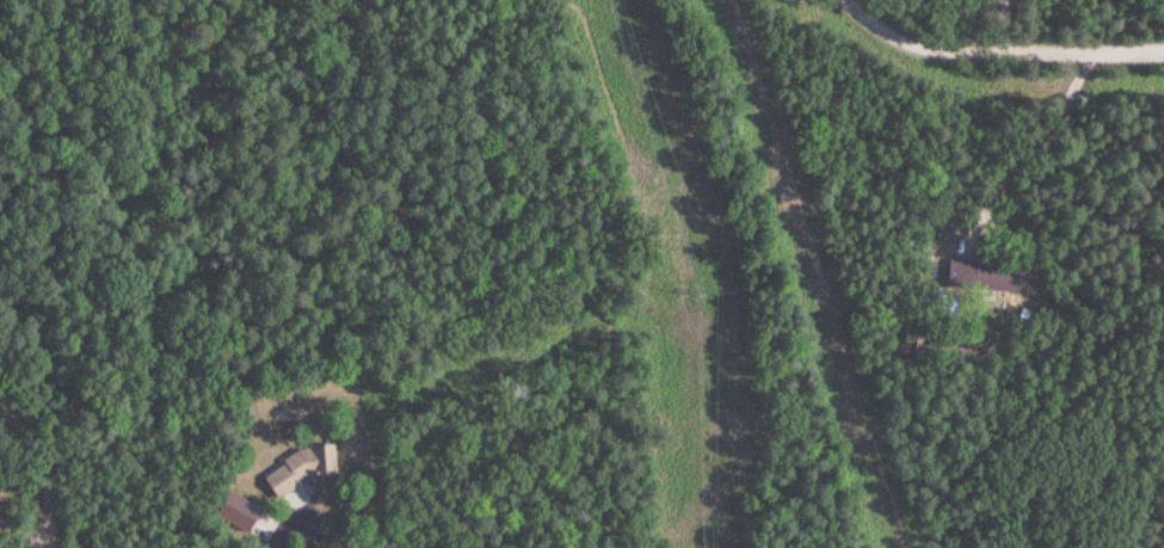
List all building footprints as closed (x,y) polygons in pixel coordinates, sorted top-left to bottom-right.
[(1016,291),(1016,261),(946,260),(946,290),(1016,291)] [(324,438),(262,475),(276,499),(338,463),(324,438)] [(260,507),(228,489),(214,514),(246,533),(260,507)]
